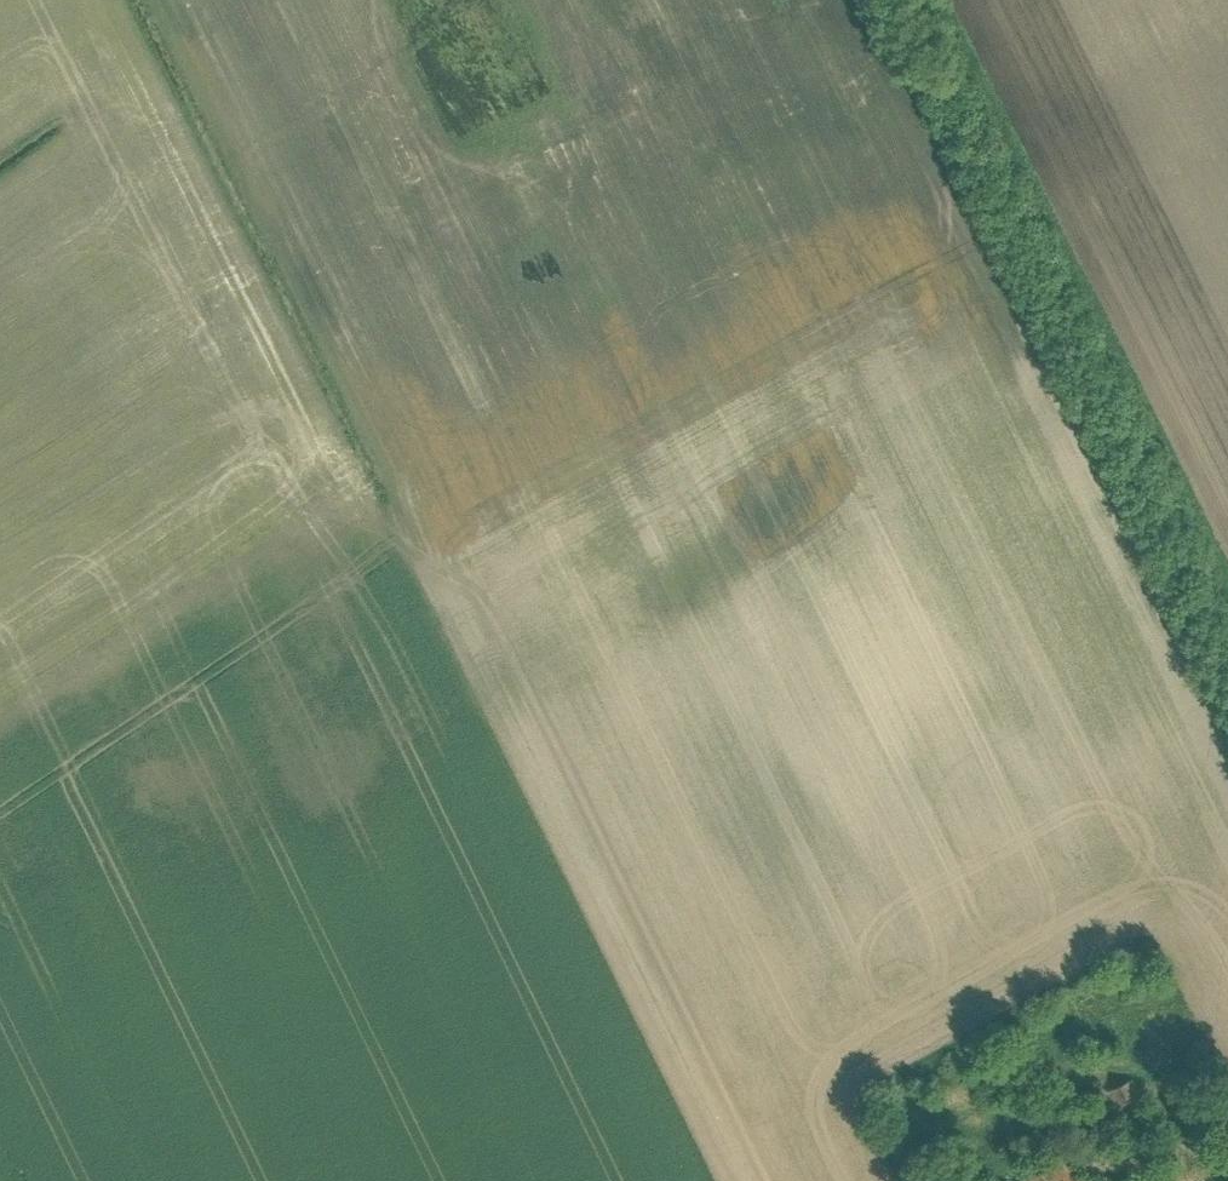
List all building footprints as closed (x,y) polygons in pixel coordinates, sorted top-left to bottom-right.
[(1088,1072),(1108,1106),(1131,1092),(1111,1059),(1088,1072)]
